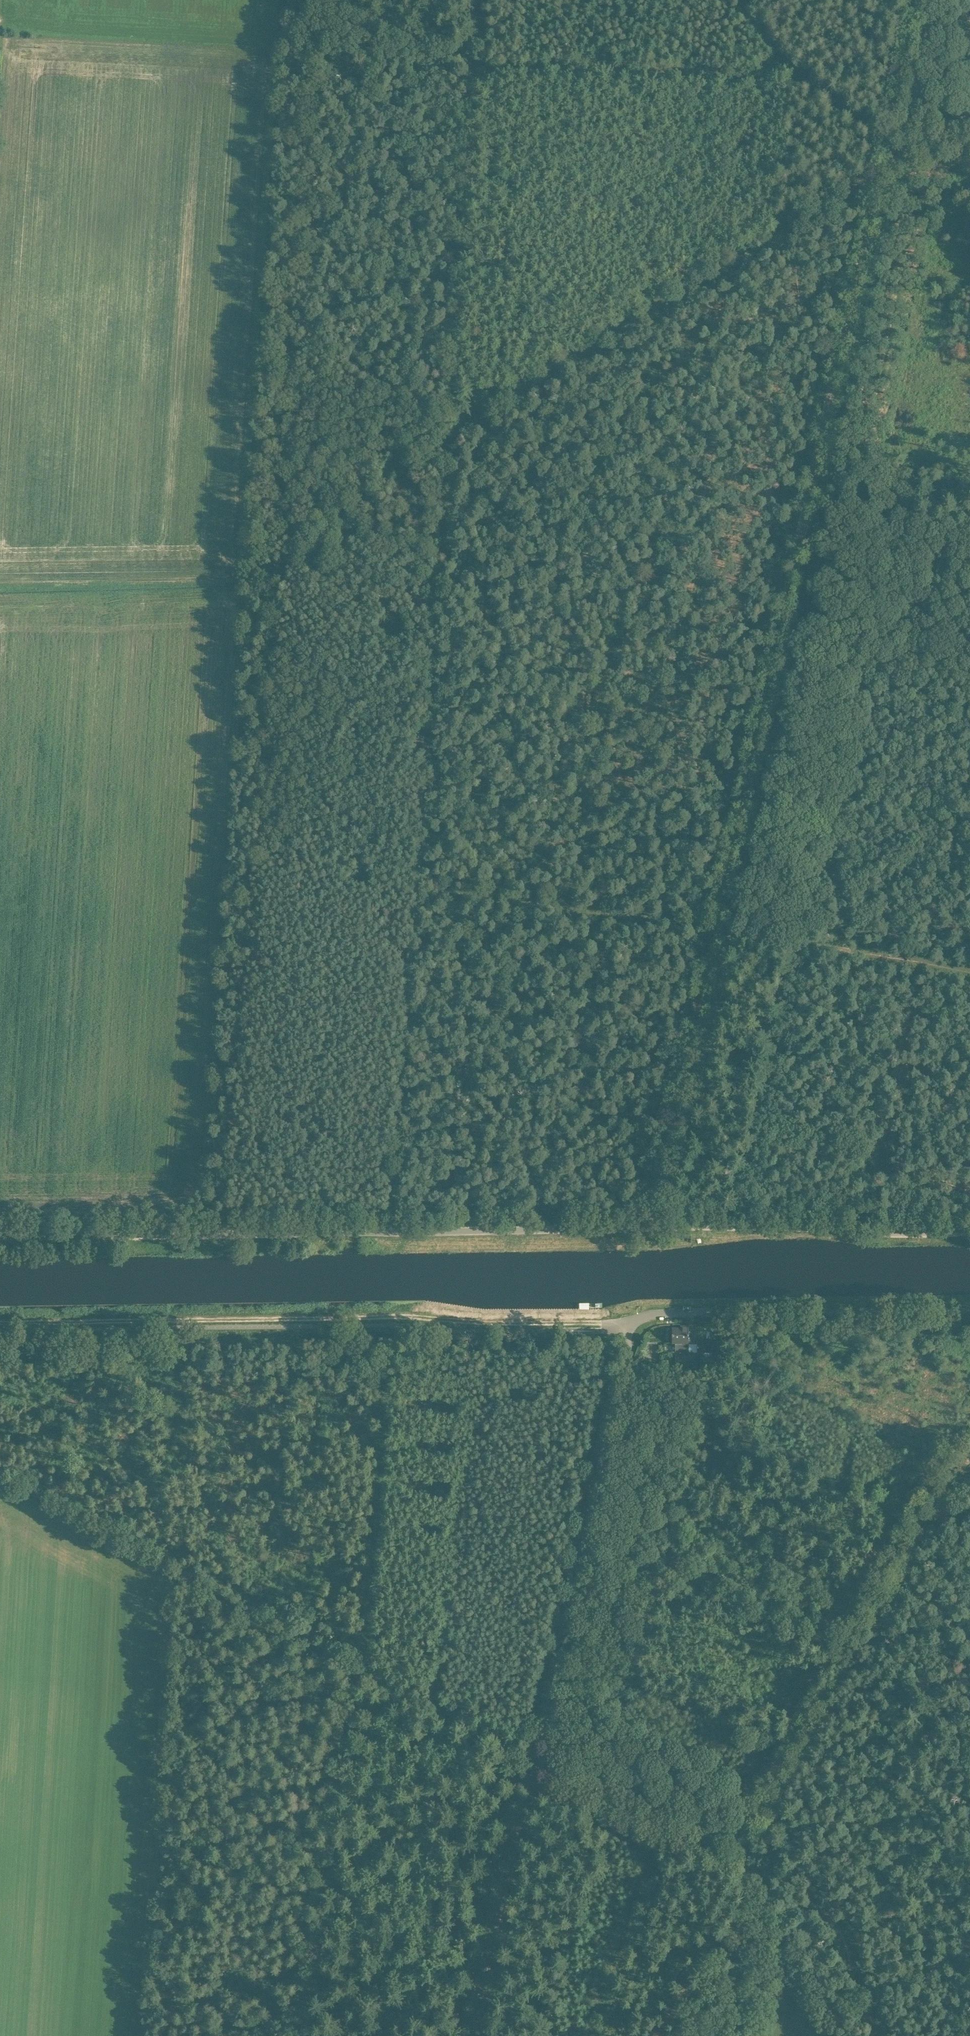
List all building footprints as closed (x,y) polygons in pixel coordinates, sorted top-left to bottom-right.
[(624,1315),(636,1315),(636,1307),(624,1307),(624,1315)] [(675,1343),(675,1353),(689,1352),(689,1343),(689,1342),(694,1342),(694,1337),(689,1337),(689,1328),(688,1328),(689,1326),(680,1326),(680,1328),(672,1328),(672,1343),(675,1343)] [(697,1337),(697,1347),(709,1347),(709,1352),(719,1352),(719,1332),(709,1332),(709,1337),(697,1337)] [(181,1381),(188,1382),(189,1369),(182,1368),(181,1381)]
